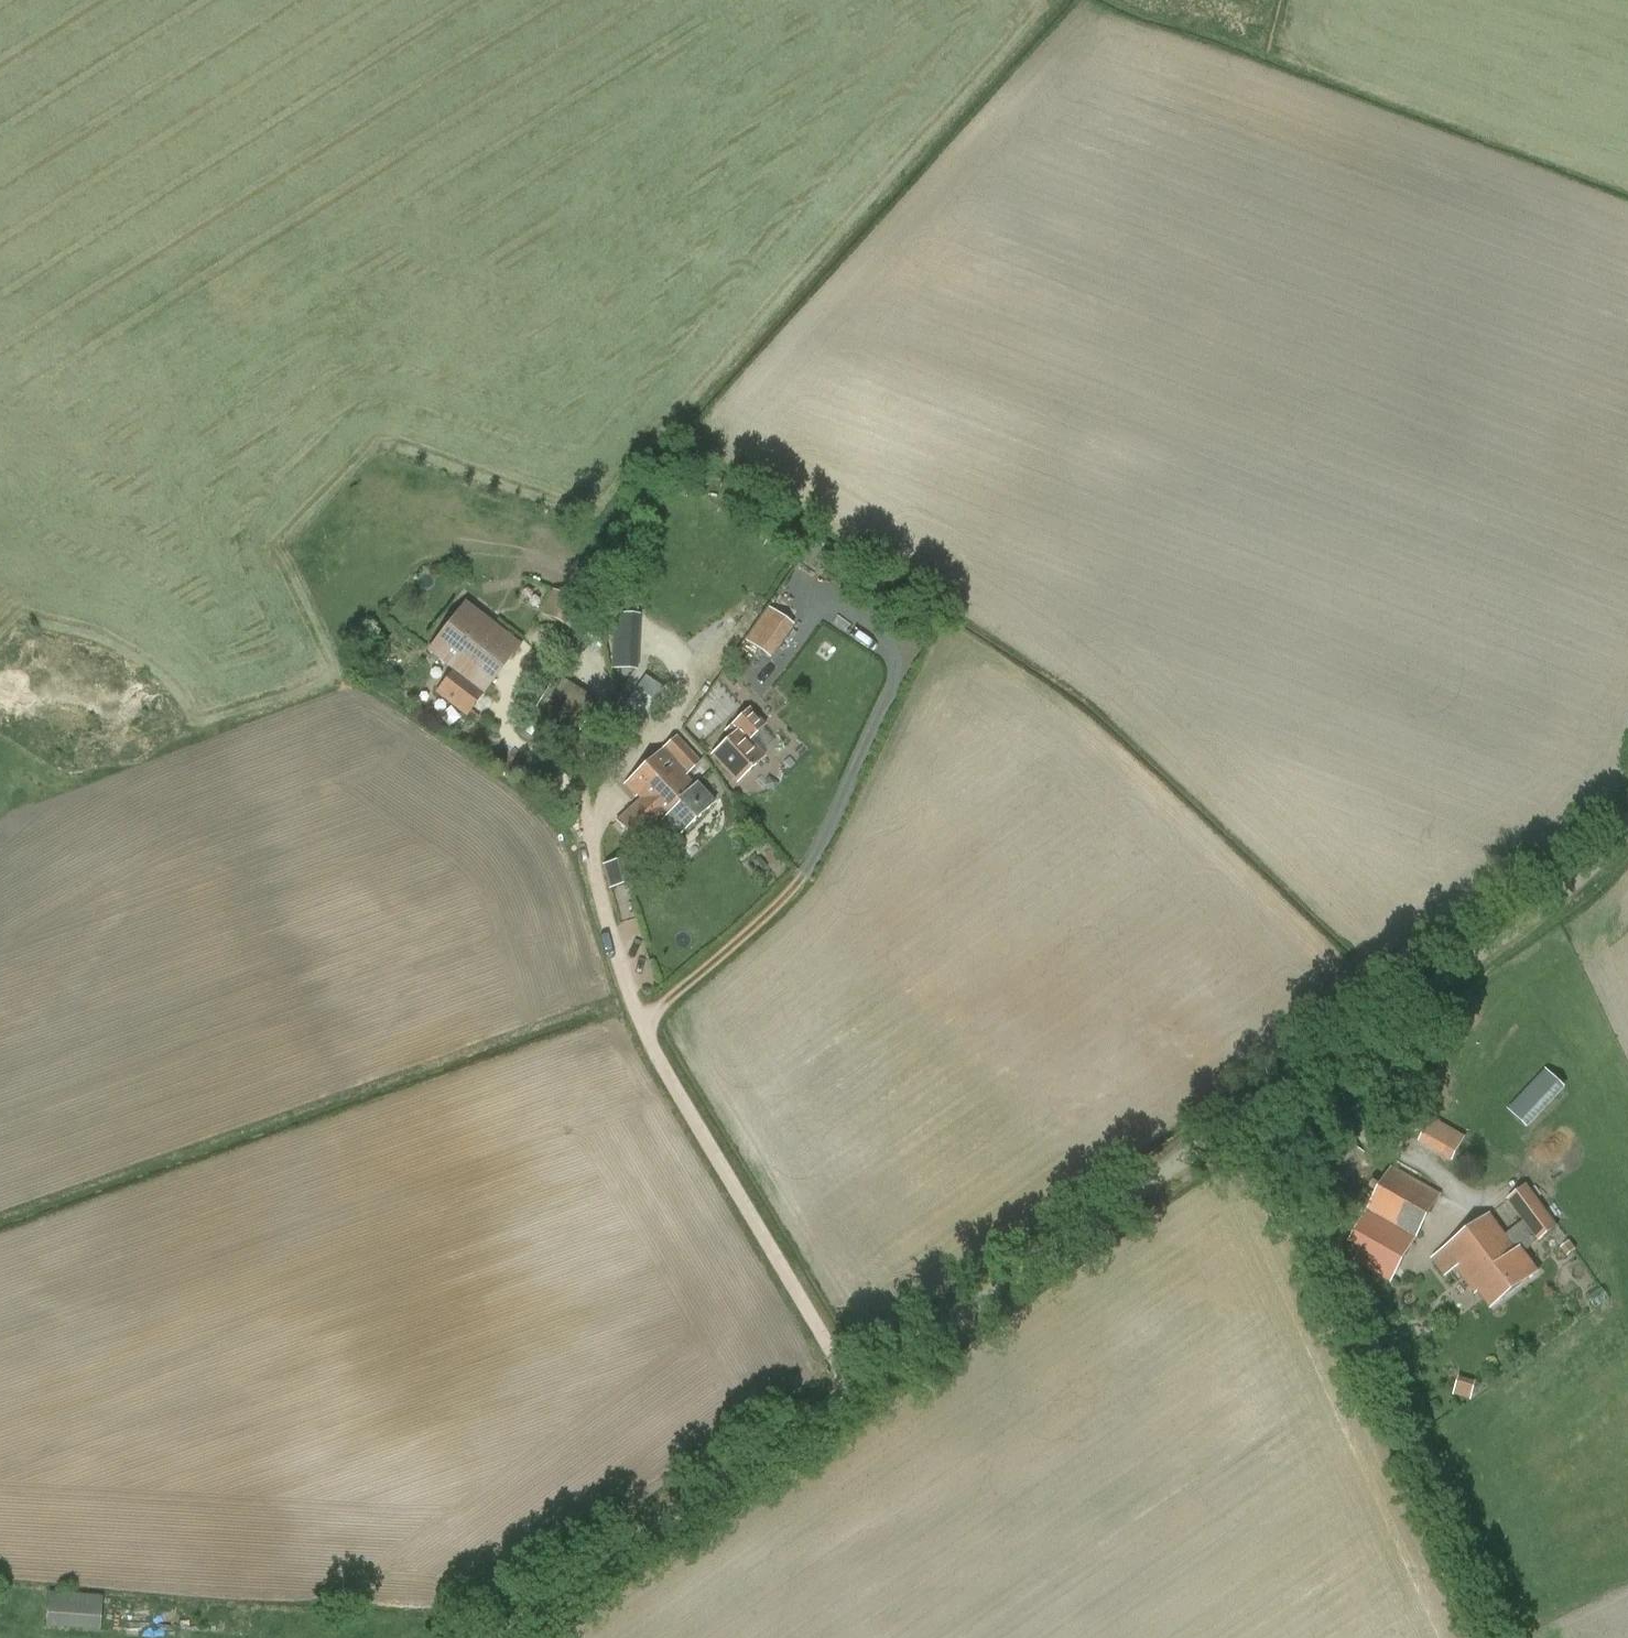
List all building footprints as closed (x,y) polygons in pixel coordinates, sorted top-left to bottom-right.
[(464,604),(428,651),(442,662),(454,671),(437,694),(466,716),(519,646),(493,626),(464,604)] [(793,624),(769,608),(746,642),(770,658),(793,624)] [(636,657),(614,655),(613,668),(635,669),(636,657)] [(555,677),(549,687),(591,713),(598,702),(555,677)] [(725,732),(730,738),(711,755),(737,782),(763,758),(748,742),(766,724),(749,707),(725,732)] [(624,786),(639,802),(616,823),(634,842),(658,820),(676,839),(713,805),(703,793),(701,795),(684,777),(699,763),(676,738),(624,786)] [(636,882),(630,858),(603,865),(609,889),(636,882)] [(1547,1071),(1509,1111),(1525,1127),(1563,1087),(1547,1071)] [(1419,1142),(1452,1161),(1465,1136),(1433,1118),(1419,1142)] [(1353,1264),(1390,1284),(1441,1195),(1392,1168),(1348,1243),(1361,1250),(1353,1264)] [(1432,1259),(1445,1277),(1455,1269),(1475,1295),(1478,1292),(1490,1308),(1538,1273),(1523,1253),(1557,1227),(1526,1187),(1508,1201),(1524,1222),(1506,1236),(1490,1215),(1432,1259)] [(1458,1395),(1477,1398),(1479,1384),(1460,1380),(1458,1395)] [(48,1593),(46,1622),(100,1625),(102,1596),(48,1593)]
